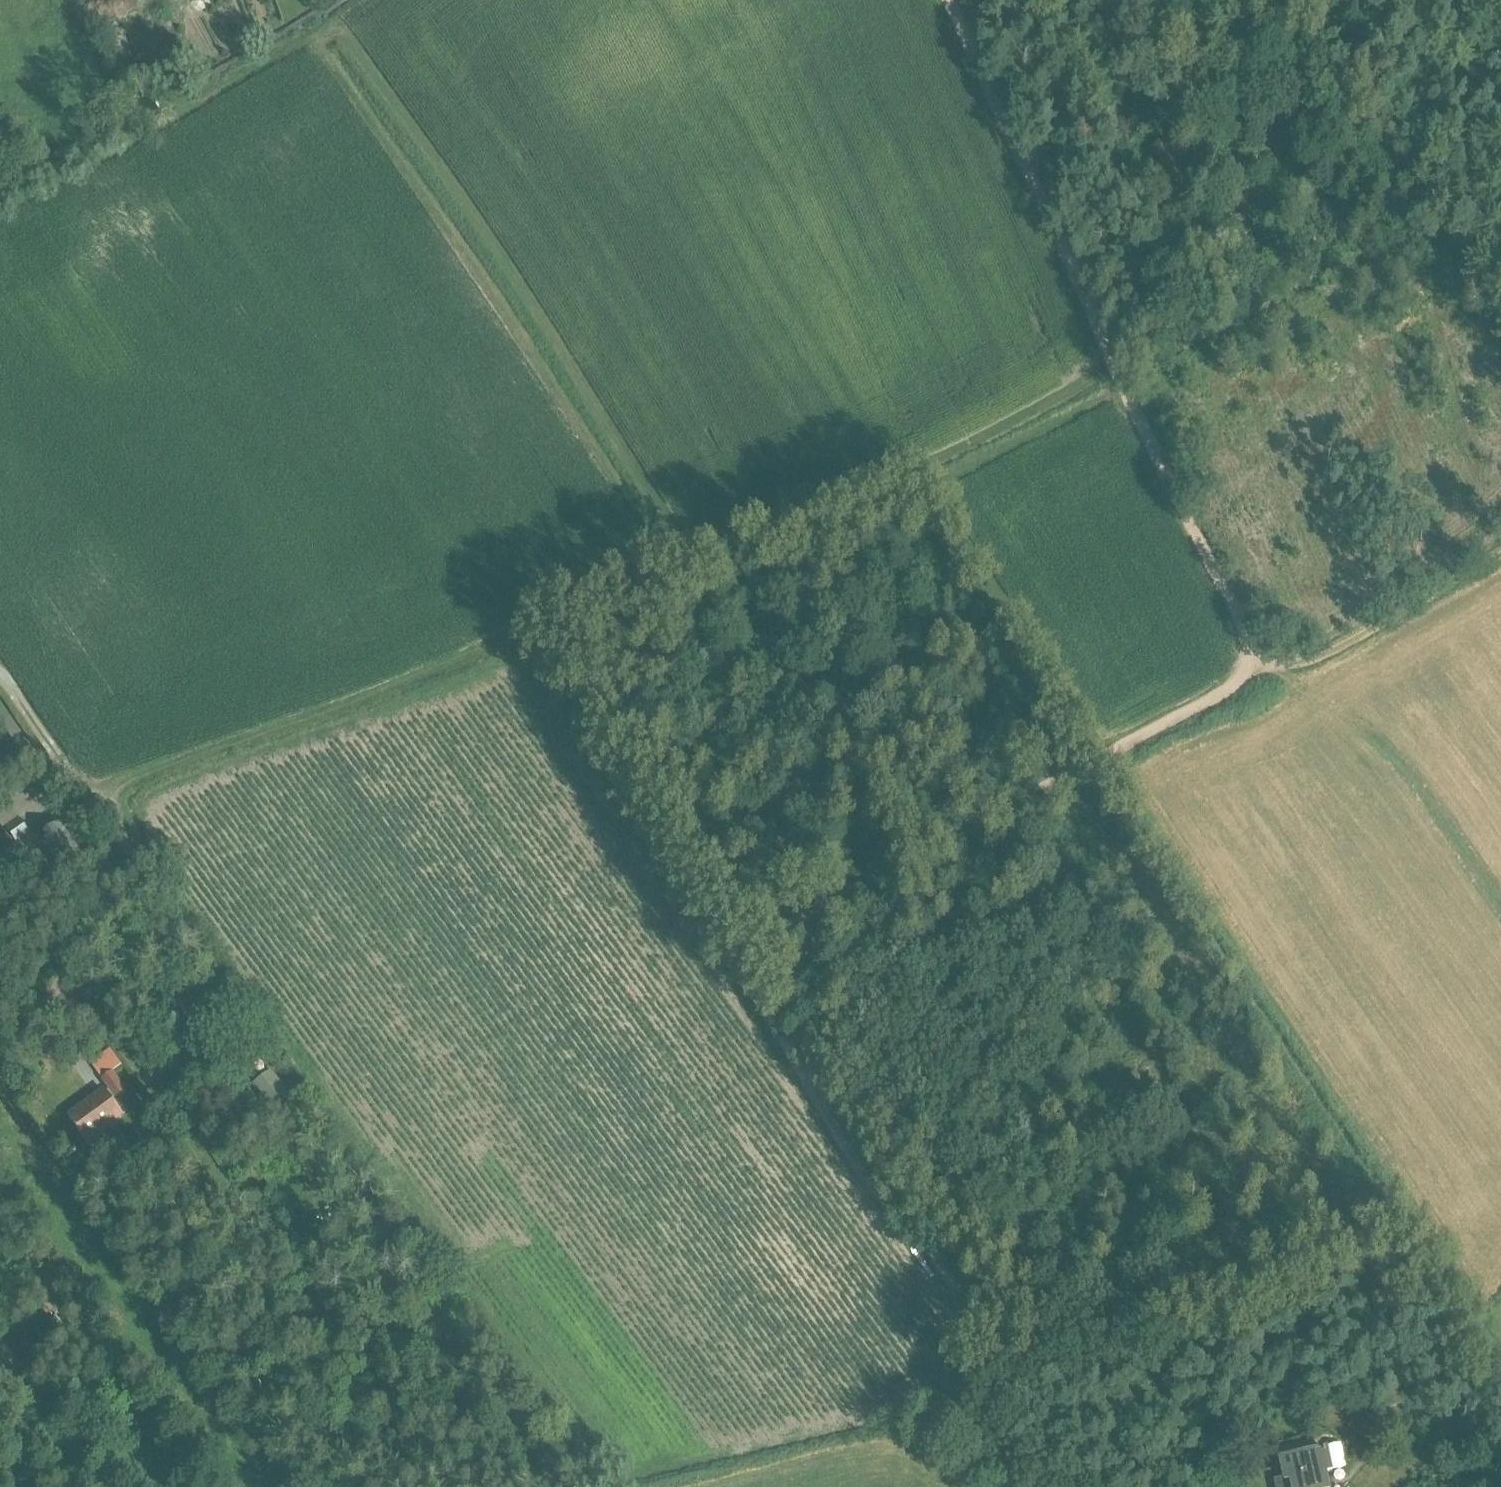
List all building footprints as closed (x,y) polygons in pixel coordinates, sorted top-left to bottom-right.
[(18,818),(5,828),(19,846),(31,837),(18,818)] [(61,823),(36,840),(44,851),(46,850),(67,881),(88,866),(67,835),(69,834),(61,823)] [(0,836),(0,845),(5,852),(17,844),(7,831),(0,836)] [(110,1050),(91,1065),(116,1099),(126,1091),(113,1073),(122,1067),(110,1050)] [(300,1108),(273,1072),(271,1073),(268,1070),(255,1081),(257,1084),(254,1087),(281,1123),(289,1116),(295,1125),(305,1117),(299,1109),(300,1108)] [(98,1100),(70,1120),(88,1145),(116,1125),(125,1118),(105,1090),(95,1097),(98,1100)] [(58,1144),(70,1157),(78,1151),(66,1137),(58,1144)] [(1341,1444),(1326,1448),(1331,1472),(1346,1469),(1341,1444)] [(1323,1449),(1279,1459),(1282,1477),(1275,1478),(1276,1486),(1331,1486),(1323,1449)]
